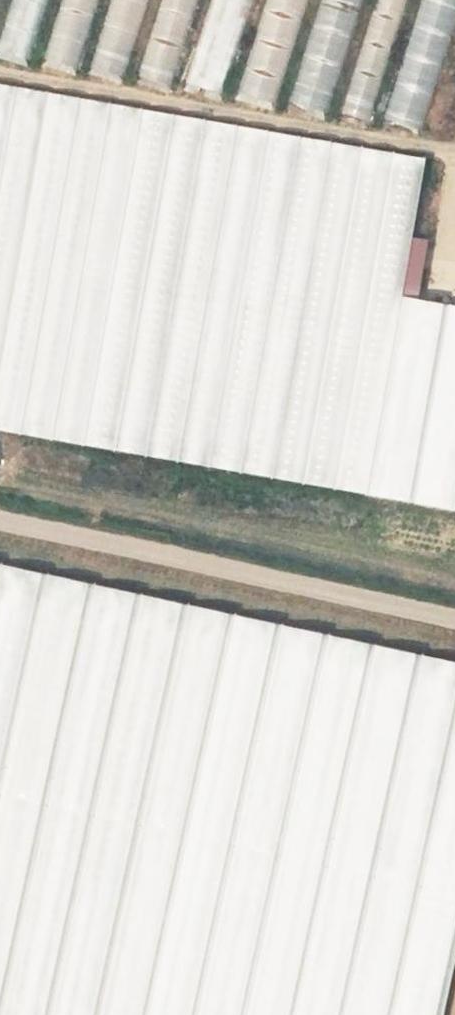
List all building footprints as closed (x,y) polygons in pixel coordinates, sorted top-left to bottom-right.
[(36,65),(54,0),(17,0),(2,56),(36,65)] [(80,74),(102,0),(65,0),(46,64),(80,74)] [(152,0),(113,0),(92,72),(128,82),(152,0)] [(140,81),(173,91),(200,0),(164,0),(140,81)] [(226,101),(255,0),(213,0),(187,89),(226,101)] [(245,101),(284,111),(312,0),(271,0),(245,101)] [(335,118),(366,0),(323,0),(295,107),(335,118)] [(426,136),(454,30),(454,0),(377,0),(346,114),(378,122),(378,123),(426,136)] [(454,954),(454,650),(0,569),(0,1014),(444,1014),(454,954)]
